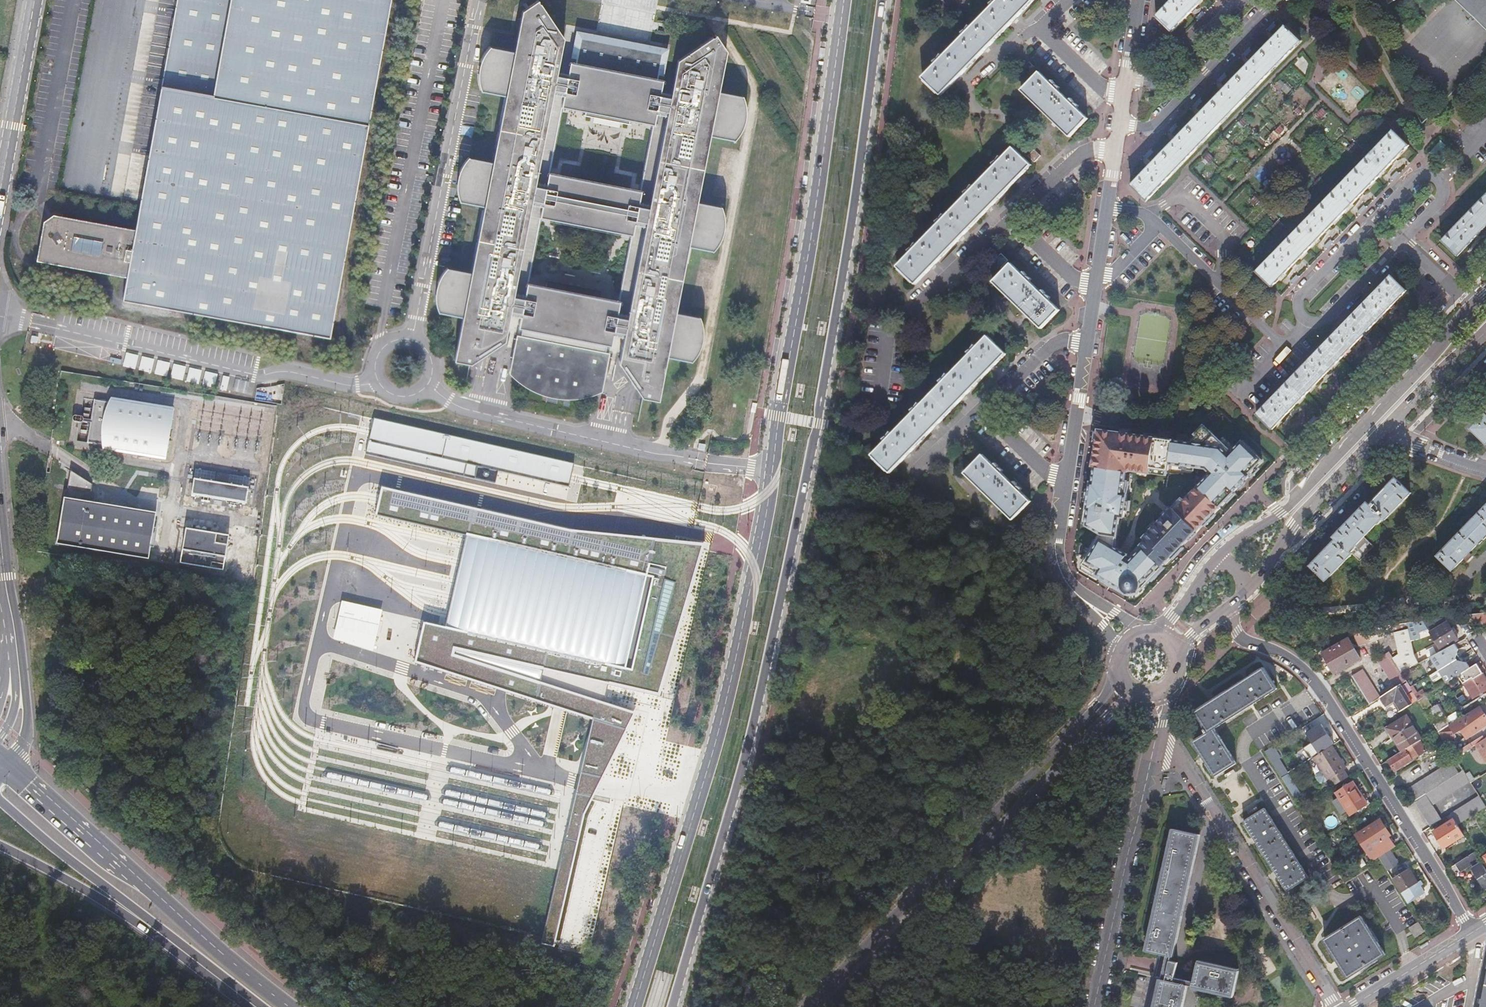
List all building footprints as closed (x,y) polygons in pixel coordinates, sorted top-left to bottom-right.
[(2,7),(9,8),(11,0),(0,0),(0,21),(2,7)] [(42,229),(36,260),(126,277),(122,300),(329,338),(390,0),(176,0),(135,229),(61,216),(60,221),(47,230),(42,229)] [(745,121),(746,116),(745,108),(744,100),(741,95),(718,90),(726,50),(715,34),(714,34),(715,35),(712,36),(677,59),(671,92),(661,90),(663,79),(658,78),(663,52),(642,48),(642,46),(641,45),(640,44),(639,43),(637,43),(636,44),(634,45),(634,46),(609,41),(609,40),(608,38),(607,37),(606,37),(604,37),(603,37),(601,38),(601,40),(580,36),(575,62),(570,61),(567,72),(557,70),(564,38),(540,3),(539,3),(538,1),(539,1),(538,0),(537,0),(522,10),(514,51),(490,46),(486,50),(483,55),(481,61),(480,63),(479,69),(478,75),(478,81),(480,86),(481,91),(505,96),(493,161),(469,157),(465,161),(462,166),(459,171),(458,177),(457,182),(457,188),(458,194),(460,201),(484,206),(472,272),(447,267),(444,271),(440,276),(438,282),(436,290),(435,296),(436,302),(437,307),(439,312),(463,317),(455,360),(470,363),(471,360),(474,360),(473,360),(475,361),(505,340),(507,332),(518,334),(510,372),(515,377),(524,384),(528,387),(538,391),(549,395),(554,396),(559,397),(571,397),(576,397),(587,395),(592,394),(602,390),(610,352),(621,354),(619,362),(640,393),(641,393),(641,392),(644,393),(643,396),(659,399),(667,356),(691,361),(695,356),(698,351),(699,349),(701,343),(703,338),(703,332),(703,326),(702,320),(700,316),(676,311),(689,246),(713,250),(716,246),(719,241),(722,236),(724,227),(724,221),(724,216),(723,210),(721,205),(697,201),(710,135),(734,140),(738,135),(741,130),(743,126),(745,121)] [(995,1),(996,2),(995,3),(994,2),(990,5),(991,8),(972,27),(969,26),(967,30),(968,31),(967,32),(965,31),(962,34),(963,36),(944,57),(941,55),(938,59),(940,60),(939,61),(937,60),(934,63),(935,65),(923,78),(941,96),(956,81),(957,82),(961,78),(961,76),(984,52),(985,53),(989,49),(988,47),(1011,23),(1013,24),(1017,19),(1016,19),(1034,0),(996,0),(995,1)] [(1156,18),(1171,32),(1202,0),(1172,0),(1156,18)] [(1485,26),(1485,0),(1459,0),(1485,26)] [(1285,27),(1130,186),(1146,201),(1300,42),(1285,27)] [(1055,85),(1052,81),(1049,82),(1039,73),(1021,91),(1033,103),(1032,104),(1037,108),(1038,108),(1052,121),(1052,122),(1056,126),(1057,126),(1070,138),(1087,120),(1077,109),(1079,106),(1075,103),(1073,105),(1072,104),(1074,103),(1071,99),(1068,101),(1058,91),(1060,89),(1056,86),(1055,87),(1053,86),(1055,85)] [(1408,146),(1393,131),(1256,272),(1271,287),(1408,146)] [(936,266),(935,264),(958,241),(959,242),(964,237),(963,236),(986,212),(987,213),(992,208),(991,207),(1015,182),(1016,183),(1020,179),(1019,178),(1031,165),(1012,148),(1003,157),(1000,156),(997,160),(999,162),(998,163),(997,161),(992,164),(994,167),(975,187),(973,185),(969,189),(971,191),(970,192),(968,191),(964,193),(966,196),(946,216),(944,215),(941,218),(943,220),(942,221),(940,219),(936,223),(938,225),(918,245),(916,244),(913,247),(915,249),(914,250),(912,248),(907,251),(909,254),(897,267),(916,285),(931,269),(932,270),(936,266)] [(1032,149),(1027,156),(1033,161),(1038,155),(1032,149)] [(1443,241),(1458,256),(1485,227),(1485,197),(1443,241)] [(43,221),(42,229),(47,230),(60,221),(61,216),(53,214),(43,221)] [(1051,298),(1047,295),(1045,297),(1044,296),(1046,294),(1043,290),(1040,292),(1030,282),(1031,280),(1028,277),(1026,278),(1025,277),(1026,276),(1024,272),(1021,274),(1011,264),(993,282),(1006,294),(1005,296),(1008,300),(1010,298),(1025,313),(1023,314),(1028,318),(1029,317),(1041,329),(1059,310),(1049,301),(1051,298)] [(1407,291),(1391,275),(1257,415),(1272,430),(1407,291)] [(905,458),(906,459),(911,454),(910,454),(933,429),(934,430),(938,426),(937,425),(961,400),(962,401),(967,397),(966,396),(989,372),(990,373),(994,368),(994,367),(1006,355),(987,336),(978,346),(975,344),(972,349),(973,350),(972,351),(971,350),(967,353),(969,355),(949,375),(947,375),(944,378),(945,379),(944,381),(943,379),(939,382),(940,384),(921,404),(918,403),(916,407),(917,409),(916,409),(914,408),(911,411),(912,413),(893,433),(890,432),(888,436),(889,438),(888,439),(886,437),(883,440),(884,443),(872,456),(890,474),(905,458)] [(139,356),(127,354),(124,367),(136,370),(139,356)] [(155,360),(143,357),(140,371),(152,374),(155,360)] [(171,364),(159,361),(155,375),(167,377),(171,364)] [(470,363),(469,379),(483,380),(484,364),(470,363)] [(186,368),(174,365),(171,378),(183,381),(186,368)] [(202,371),(190,369),(187,382),(199,385),(202,371)] [(218,375),(206,372),(203,386),(215,389),(218,375)] [(230,378),(224,377),(221,390),(227,391),(230,378)] [(111,397),(108,402),(101,445),(102,449),(165,460),(174,408),(111,397)] [(108,402),(94,400),(87,443),(101,445),(108,402)] [(1470,429),(1485,445),(1485,444),(1485,412),(1470,429)] [(571,465),(374,419),(371,431),(367,452),(478,480),(481,466),(566,486),(568,476),(571,465)] [(1231,454),(1206,429),(1192,444),(1099,430),(1087,525),(1101,534),(1083,567),(1128,594),(1132,594),(1135,593),(1138,592),(1262,461),(1242,443),(1231,454)] [(964,474),(977,486),(976,487),(980,492),(981,490),(996,504),(995,506),(999,509),(1000,509),(1013,521),(1030,503),(1020,492),(1022,489),(1018,486),(1016,488),(1015,487),(1017,485),(1014,481),(1011,483),(1001,474),(1004,471),(999,469),(997,470),(997,469),(998,467),(995,463),(993,465),(982,455),(964,474)] [(73,472),(69,499),(91,503),(94,485),(73,472)] [(248,488),(194,479),(191,495),(246,503),(248,488)] [(1369,506),(1382,519),(1384,521),(1410,494),(1394,480),(1382,493),(1369,506)] [(571,531),(381,488),(379,499),(376,515),(466,536),(465,544),(461,562),(456,581),(453,597),(449,612),(446,628),(423,623),(414,662),(593,719),(558,870),(541,944),(553,947),(555,940),(584,814),(591,800),(598,786),(634,713),(602,703),(452,655),(454,648),(607,683),(659,695),(702,545),(655,540),(571,531)] [(91,503),(69,499),(61,546),(151,561),(159,515),(91,503)] [(1349,552),(1363,538),(1382,519),(1369,506),(1367,505),(1358,514),(1335,538),(1337,540),(1349,552)] [(1464,559),(1466,561),(1469,558),(1471,556),(1469,554),(1485,536),(1485,507),(1437,557),(1452,571),(1464,559)] [(229,536),(186,529),(180,564),(223,571),(229,536)] [(1363,538),(1349,552),(1351,555),(1359,563),(1373,548),(1363,538)] [(1349,552),(1337,540),(1323,554),(1310,567),(1325,581),(1351,555),(1349,552)] [(333,637),(373,650),(382,612),(341,603),(333,637)] [(1463,616),(1468,625),(1485,623),(1485,614),(1463,616)] [(1457,641),(1446,623),(1429,633),(1439,651),(1457,641)] [(1359,634),(1354,634),(1354,639),(1358,646),(1369,643),(1390,635),(1390,633),(1393,633),(1398,655),(1392,658),(1388,653),(1376,660),(1394,689),(1399,686),(1405,682),(1400,674),(1417,665),(1412,656),(1407,624),(1381,628),(1359,634)] [(1360,660),(1348,639),(1321,654),(1333,675),(1360,660)] [(1457,649),(1454,645),(1430,658),(1446,683),(1457,677),(1469,669),(1466,664),(1461,662),(1456,655),(1457,649)] [(602,703),(607,683),(454,648),(452,655),(602,703)] [(1469,669),(1457,677),(1472,699),(1485,690),(1485,680),(1476,664),(1469,669)] [(1277,690),(1263,668),(1194,712),(1207,733),(1192,742),(1214,777),(1236,764),(1213,729),(1250,706),(1277,690)] [(1369,705),(1379,698),(1362,670),(1351,677),(1369,705)] [(1399,686),(1394,689),(1380,698),(1386,707),(1394,701),(1401,711),(1411,705),(1399,686)] [(1454,735),(1460,731),(1466,739),(1485,726),(1485,717),(1479,707),(1478,708),(1438,733),(1445,744),(1456,737),(1454,735)] [(1437,717),(1432,709),(1426,713),(1431,721),(1437,717)] [(1419,742),(1422,740),(1407,717),(1388,729),(1395,740),(1394,741),(1402,753),(1419,742)] [(1333,744),(1321,725),(1306,735),(1318,754),(1333,744)] [(1295,733),(1275,745),(1279,752),(1299,740),(1295,733)] [(1475,745),(1485,763),(1485,738),(1475,745)] [(1430,748),(1424,739),(1422,740),(1419,742),(1425,751),(1430,748)] [(1420,755),(1425,751),(1419,742),(1402,753),(1388,762),(1394,771),(1420,755)] [(1306,757),(1313,755),(1309,745),(1302,748),(1306,757)] [(1345,769),(1331,747),(1312,759),(1321,772),(1327,781),(1330,779),(1334,786),(1348,778),(1343,771),(1345,769)] [(1414,802),(1456,776),(1448,763),(1406,790),(1414,802)] [(1470,782),(1462,771),(1456,776),(1414,802),(1430,828),(1441,821),(1432,806),(1470,782)] [(1327,781),(1321,772),(1316,775),(1315,778),(1319,784),(1318,785),(1321,786),(1322,784),(1327,781)] [(1287,775),(1281,779),(1295,801),(1301,796),(1287,775)] [(1361,797),(1352,782),(1335,793),(1338,798),(1347,811),(1350,817),(1370,805),(1364,795),(1361,797)] [(1485,808),(1478,796),(1450,815),(1453,820),(1457,826),(1485,808)] [(1338,798),(1332,802),(1341,815),(1347,811),(1338,798)] [(1308,879),(1264,809),(1242,823),(1286,893),(1308,879)] [(1457,826),(1453,820),(1433,833),(1443,849),(1463,836),(1457,826)] [(1390,836),(1380,821),(1356,836),(1366,851),(1378,844),(1382,849),(1393,843),(1389,837),(1390,836)] [(1159,956),(1154,979),(1161,981),(1155,1006),(1182,1006),(1186,987),(1167,982),(1168,978),(1174,979),(1178,964),(1171,962),(1198,836),(1173,830),(1146,952),(1159,956)] [(1390,853),(1380,859),(1387,871),(1398,864),(1390,853)] [(1485,888),(1485,872),(1474,853),(1456,864),(1461,872),(1473,864),(1475,867),(1473,868),(1474,873),(1485,889),(1485,888)] [(1410,870),(1393,880),(1408,904),(1425,893),(1421,887),(1418,883),(1410,870)] [(1385,956),(1361,918),(1323,941),(1348,980),(1385,956)] [(1424,933),(1418,924),(1410,929),(1416,939),(1424,933)] [(1193,987),(1233,996),(1239,972),(1199,963),(1193,987)]
